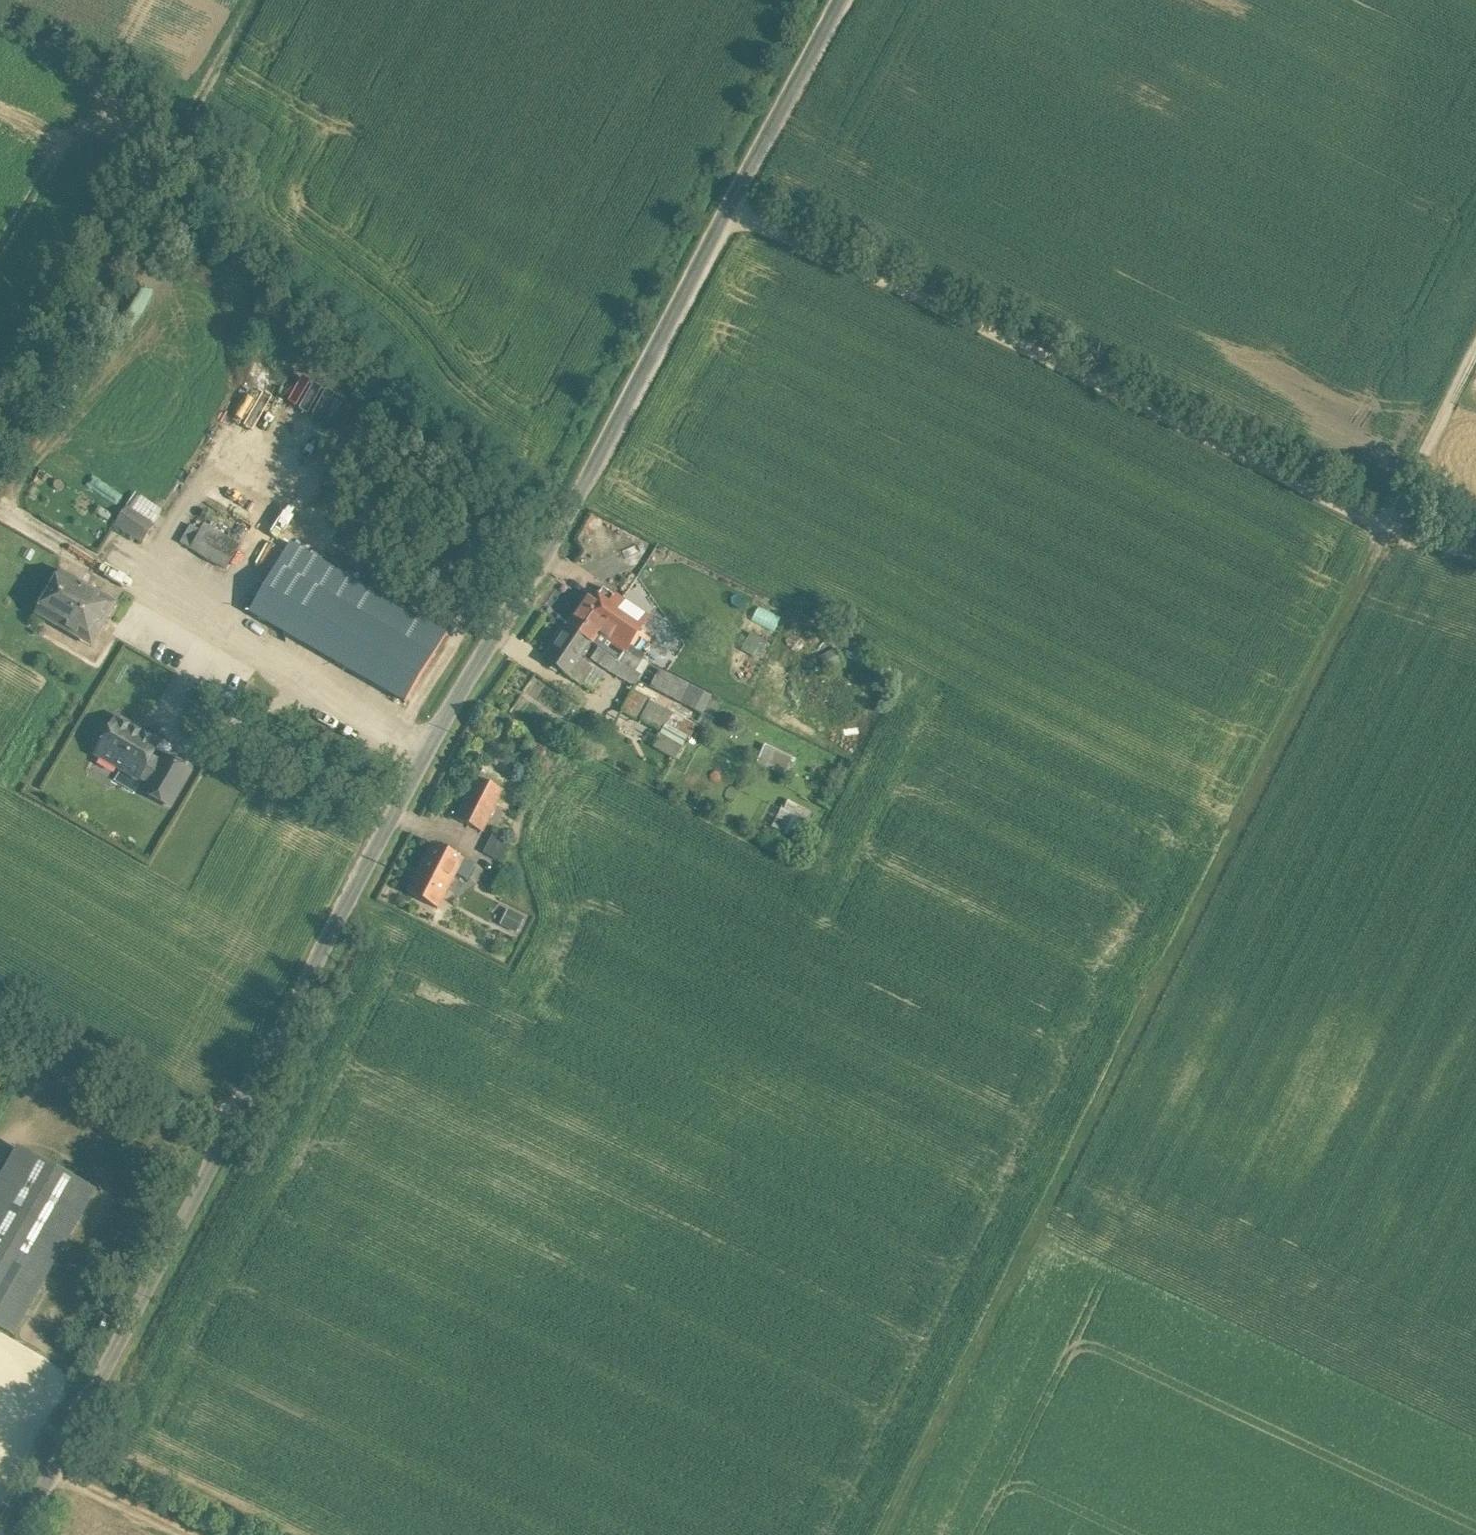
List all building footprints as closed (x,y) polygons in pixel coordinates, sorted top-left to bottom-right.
[(150,524),(127,509),(118,522),(141,538),(150,524)] [(238,543),(205,522),(200,529),(191,544),(224,565),(238,543)] [(192,524),(183,539),(191,544),(200,529),(192,524)] [(443,628),(287,540),(275,561),(431,649),(443,628)] [(431,649),(275,561),(249,608),(404,696),(431,649)] [(81,582),(60,570),(34,614),(55,626),(59,619),(88,637),(97,622),(104,626),(113,610),(77,589),(81,582)] [(647,618),(603,588),(596,597),(589,592),(566,626),(566,627),(590,643),(591,642),(618,661),(647,618)] [(566,627),(544,660),(581,685),(593,668),(580,659),(590,643),(566,627)] [(648,664),(626,652),(619,663),(599,649),(592,659),(611,672),(635,686),(648,664)] [(658,668),(649,685),(694,708),(703,691),(658,668)] [(653,744),(673,755),(691,723),(631,689),(621,708),(661,730),(653,744)] [(158,743),(117,719),(111,729),(103,743),(97,754),(138,778),(139,776),(150,758),(158,743)] [(111,729),(102,723),(94,738),(103,743),(111,729)] [(757,762),(786,773),(793,756),(764,744),(757,762)] [(189,772),(163,757),(159,764),(149,782),(144,791),(169,806),(189,772)] [(150,758),(139,776),(149,782),(159,764),(150,758)] [(485,765),(478,778),(502,791),(509,777),(485,765)] [(478,778),(457,819),(481,831),(502,791),(478,778)] [(771,826),(797,838),(810,810),(784,798),(771,826)] [(509,844),(492,836),(484,853),(501,861),(509,844)] [(463,859),(433,843),(421,868),(450,884),(463,859)] [(450,884),(421,868),(408,893),(437,908),(450,884)] [(500,922),(516,932),(525,916),(510,907),(500,922)] [(12,1334),(93,1191),(19,1148),(0,1181),(0,1327),(12,1334)]
